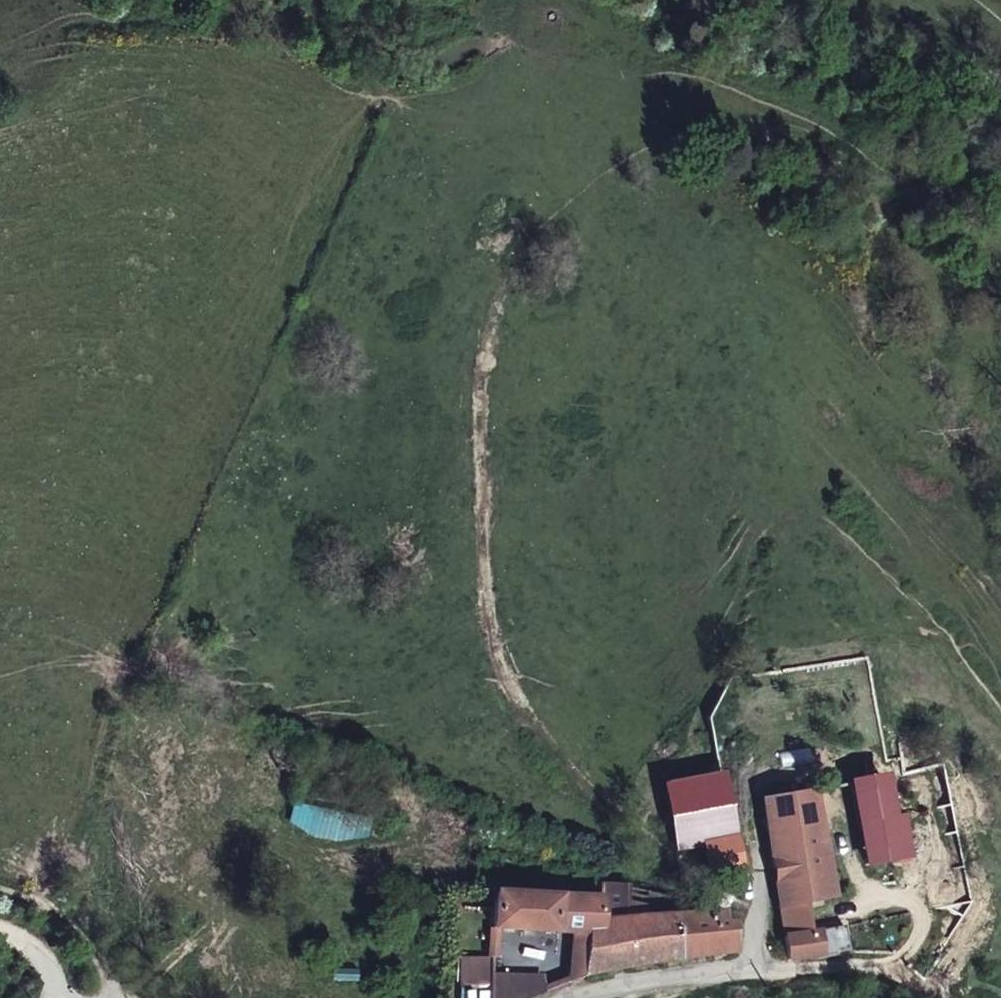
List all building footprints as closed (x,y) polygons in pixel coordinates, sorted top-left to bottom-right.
[(713,869),(740,863),(727,800),(721,773),(670,781),(682,847),(706,842),(713,869)] [(857,785),(866,866),(901,856),(904,853),(899,847),(885,781),(857,785)] [(782,902),(833,893),(815,793),(763,801),(782,902)] [(498,895),(497,932),(560,932),(582,932),(600,932),(601,922),(603,898),(498,895)] [(586,966),(587,973),(737,952),(734,926),(728,925),(722,911),(601,922),(600,932),(582,932),(586,966)] [(818,925),(787,931),(792,957),(823,954),(818,925)] [(560,932),(564,969),(586,966),(582,932),(560,932)] [(586,966),(564,969),(566,986),(587,977),(587,973),(586,966)] [(500,997),(536,997),(547,994),(541,980),(500,997)]
